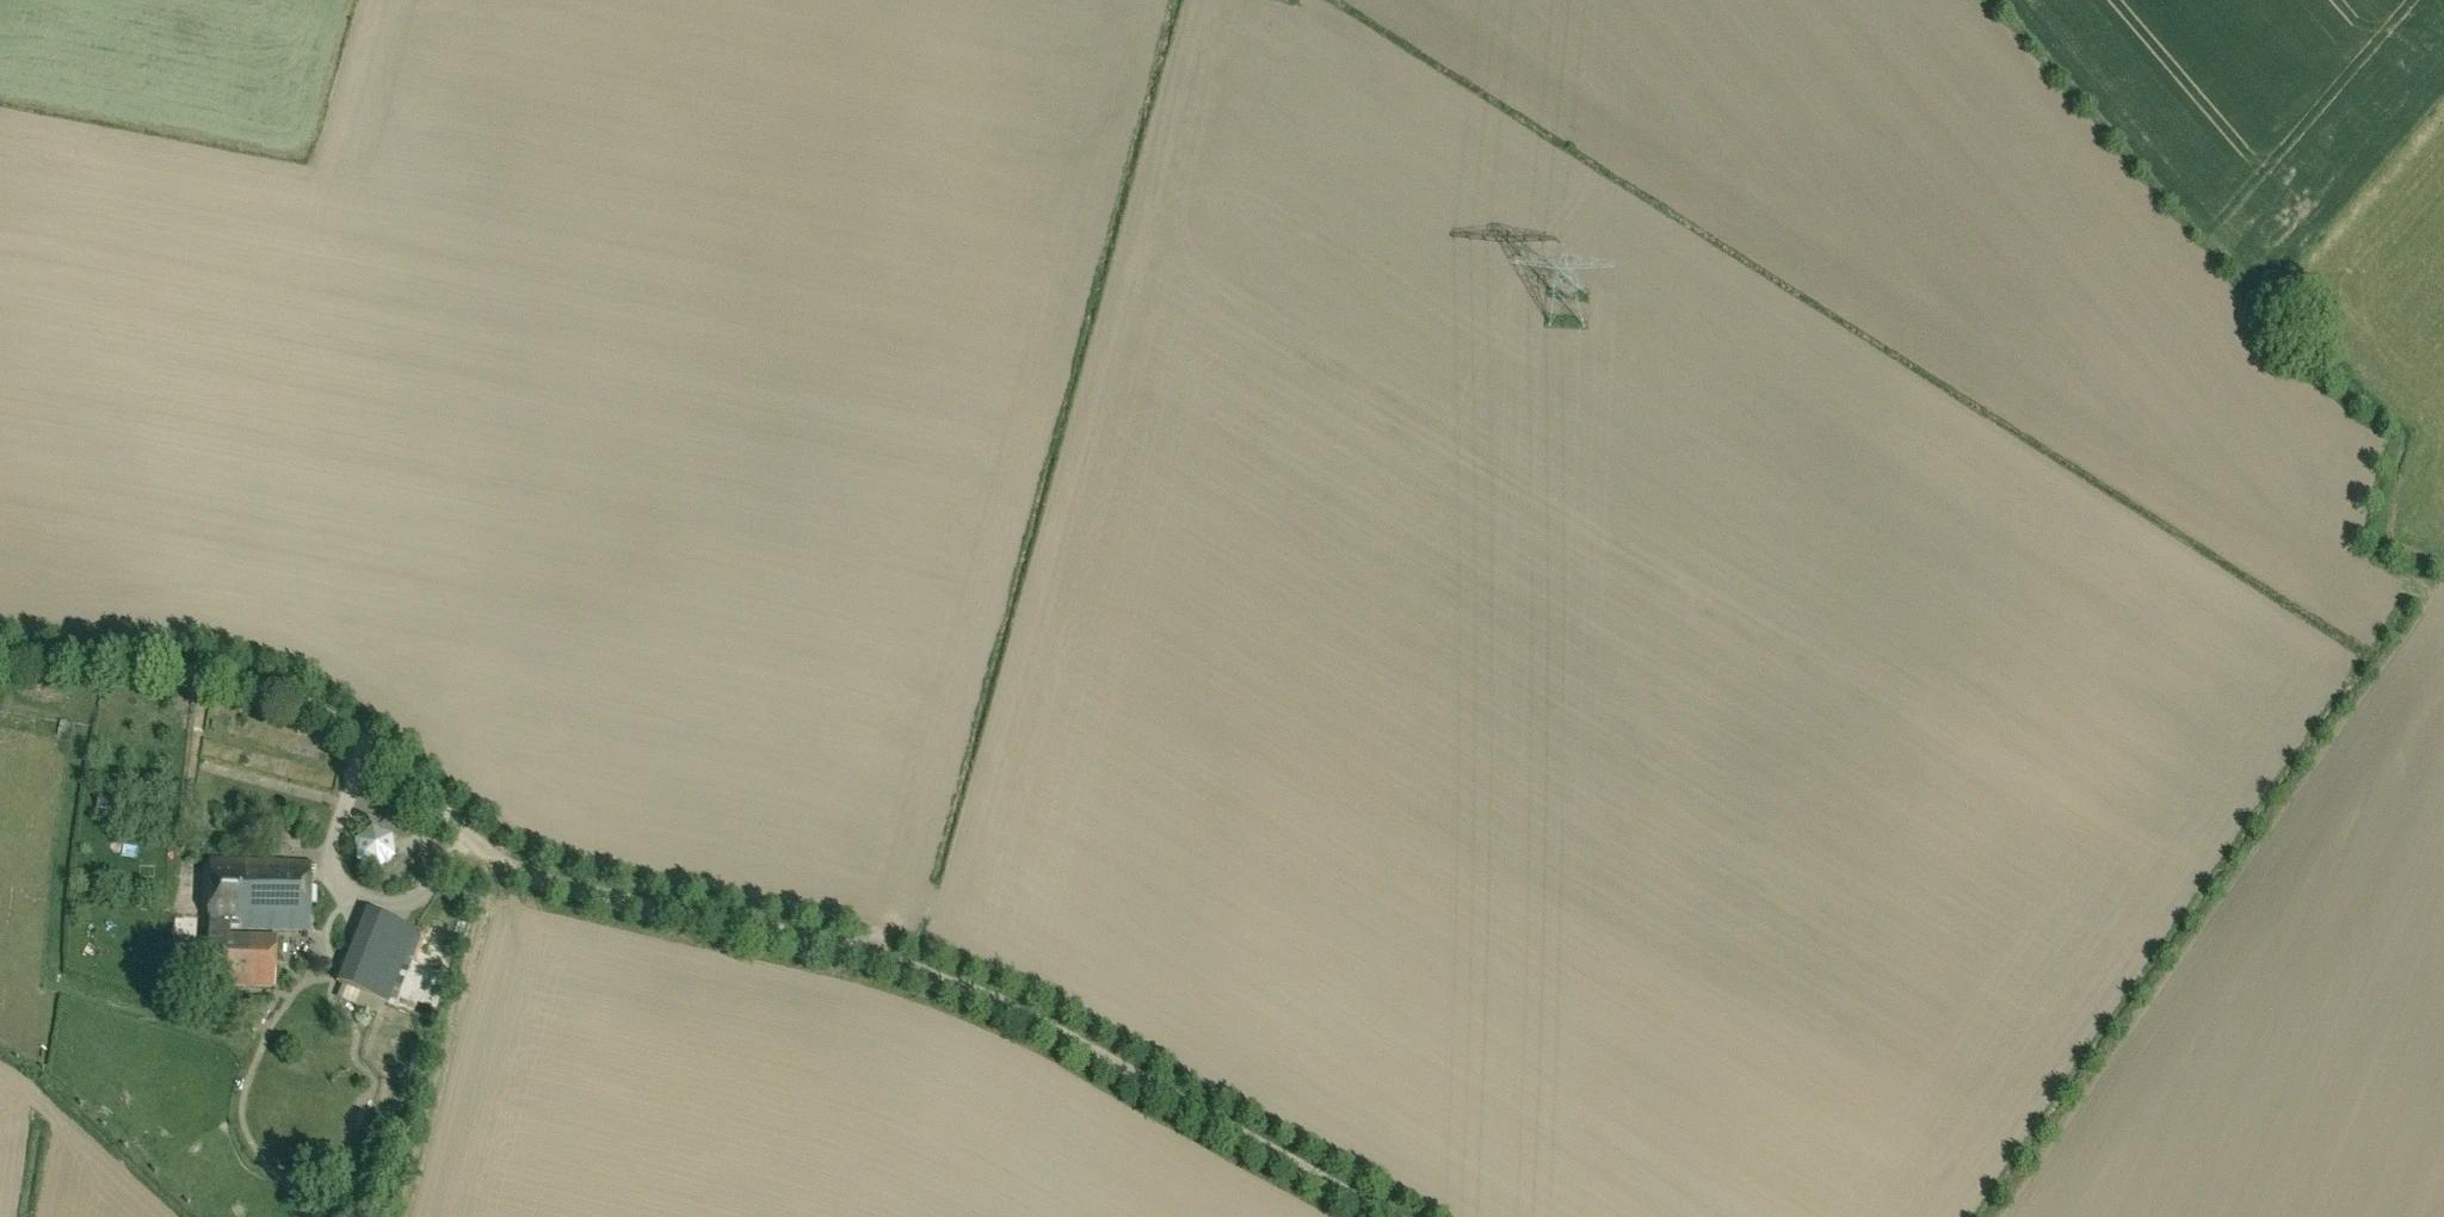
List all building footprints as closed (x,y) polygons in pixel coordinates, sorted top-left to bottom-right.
[(396,857),(393,835),(375,829),(356,841),(357,863),(378,871),(396,857)] [(307,931),(308,864),(208,863),(204,987),(274,988),(275,937),(229,936),(229,930),(307,931)] [(416,931),(368,910),(337,983),(386,1004),(416,931)]
